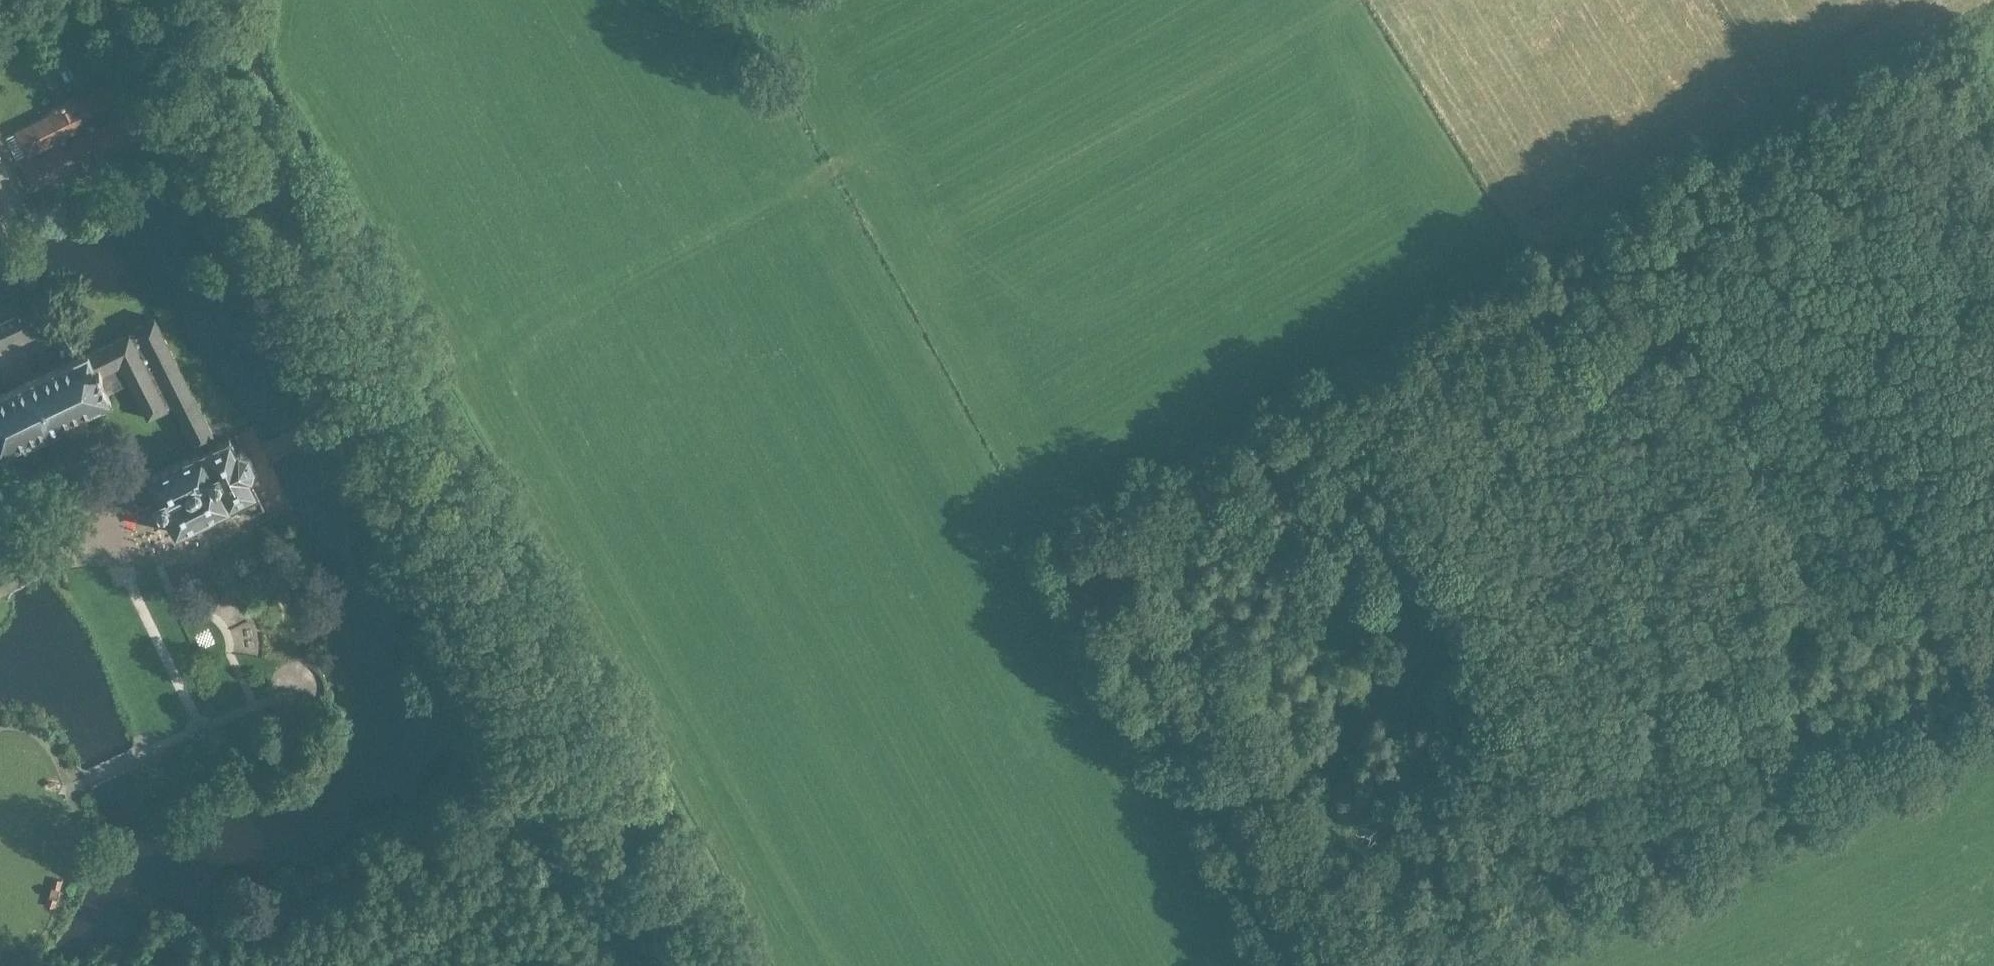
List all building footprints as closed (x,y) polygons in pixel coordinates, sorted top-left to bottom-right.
[(108,149),(145,131),(133,108),(126,112),(111,83),(75,101),(72,97),(50,108),(52,112),(15,131),(30,160),(23,164),(34,186),(70,168),(72,171),(110,153),(108,149)] [(0,322),(0,345),(35,329),(26,310),(0,322)] [(107,392),(129,381),(147,417),(166,407),(165,405),(172,402),(198,453),(148,478),(159,498),(154,501),(159,510),(163,508),(175,533),(256,492),(249,477),(252,476),(255,466),(248,452),(238,448),(235,450),(229,437),(217,443),(154,317),(134,327),(136,329),(129,332),(129,331),(109,342),(89,352),(0,394),(0,454),(23,443),(24,445),(86,415),(85,413),(111,400),(107,392)] [(62,880),(52,877),(44,904),(54,907),(62,880)]
